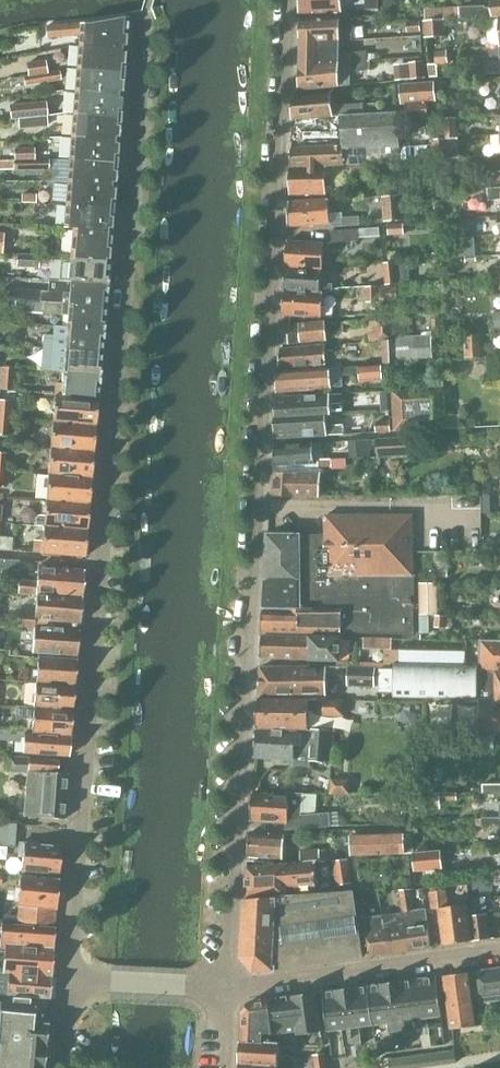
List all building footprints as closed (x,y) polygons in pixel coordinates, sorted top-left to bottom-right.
[(345,13),(344,0),(303,0),(302,15),(345,13)] [(371,12),(381,11),(381,0),(370,0),(371,12)] [(499,19),(499,0),(495,0),(493,0),(494,9),(487,9),(487,7),(463,9),(464,20),(494,19),(494,20),(499,19)] [(426,11),(426,23),(445,22),(461,21),(461,9),(426,11)] [(89,49),(128,51),(130,23),(131,23),(131,17),(85,25),(84,36),(90,36),(89,49)] [(303,44),(343,43),(354,42),(354,32),(354,19),(304,20),(303,44)] [(446,38),(445,22),(426,23),(427,39),(446,38)] [(423,33),(423,24),(410,24),(410,33),(423,33)] [(303,68),(369,63),(369,53),(342,55),(343,43),(303,44),(303,68)] [(467,50),(467,59),(499,58),(499,48),(467,50)] [(128,51),(89,49),(89,51),(79,50),(79,57),(78,71),(80,70),(87,70),(126,74),(128,51)] [(461,65),(460,51),(438,52),(439,67),(461,65)] [(28,66),(29,78),(49,75),(47,63),(28,66)] [(369,63),(303,68),(302,92),(353,87),(353,73),(369,72),(369,63)] [(413,80),(427,79),(426,63),(412,64),(413,80)] [(85,93),(124,97),(126,74),(87,70),(80,70),(78,71),(77,81),(76,93),(85,93)] [(49,75),(29,78),(27,78),(28,88),(43,86),(63,83),(61,73),(49,75)] [(404,106),(407,106),(430,104),(438,103),(437,85),(402,88),(404,106)] [(84,116),(122,119),(124,97),(85,93),(76,93),(76,103),(75,116),(77,116),(84,116)] [(335,118),(343,118),(381,115),(381,104),(334,108),(333,96),(297,99),(296,121),(335,118)] [(430,104),(407,106),(408,121),(432,119),(430,104)] [(49,107),(10,110),(11,121),(49,118),(49,107)] [(370,164),(371,167),(403,165),(400,114),(381,115),(343,118),(345,148),(294,150),(293,167),(293,170),(370,164)] [(121,142),(122,119),(84,116),(77,116),(75,116),(74,129),(82,130),(81,139),(121,142)] [(47,118),(18,121),(18,130),(48,128),(47,118)] [(446,140),(461,140),(460,119),(445,120),(446,140)] [(71,161),(119,164),(121,142),(81,139),(73,138),(72,149),(71,161)] [(447,141),(434,142),(435,161),(448,161),(447,141)] [(15,152),(16,163),(36,162),(36,152),(15,152)] [(78,184),(117,187),(119,164),(71,161),(70,184),(78,184)] [(51,162),(36,162),(16,163),(16,172),(52,171),(51,162)] [(370,164),(293,170),(293,196),(329,196),(329,181),(343,180),(372,178),(371,167),(370,164)] [(78,184),(70,184),(67,205),(116,210),(117,187),(78,184)] [(497,189),(491,190),(492,202),(499,201),(499,189),(497,189)] [(386,224),(406,222),(403,197),(384,198),(386,224)] [(332,215),(331,201),(291,204),(290,228),(332,225),(333,226),(336,229),(362,227),(362,217),(345,219),(345,214),(332,215)] [(114,234),(116,210),(67,205),(66,217),(75,218),(74,230),(114,234)] [(387,237),(407,236),(406,225),(390,226),(390,227),(386,227),(387,237)] [(71,259),(111,262),(112,249),(113,249),(114,245),(113,245),(114,234),(74,230),(71,259)] [(360,231),(334,232),(335,244),(361,243),(360,231)] [(461,258),(471,258),(470,238),(460,239),(461,258)] [(6,251),(19,252),(20,243),(7,242),(6,250),(6,251)] [(288,270),(325,273),(327,245),(290,242),(288,270)] [(41,269),(42,256),(19,255),(18,268),(41,269)] [(111,262),(71,259),(63,259),(62,270),(73,271),(72,282),(109,285),(111,262)] [(392,263),(386,262),(384,265),(385,287),(413,286),(412,262),(392,263)] [(491,269),(491,280),(499,279),(499,269),(491,269)] [(325,273),(288,270),(287,292),(325,295),(326,295),(335,295),(335,286),(323,285),(324,273),(325,274),(325,273)] [(109,285),(72,282),(58,281),(57,293),(44,292),(43,303),(107,308),(109,285)] [(400,302),(399,288),(381,289),(381,303),(400,302)] [(19,301),(39,302),(40,291),(20,290),(19,301)] [(379,290),(367,290),(367,306),(380,305),(379,290)] [(326,295),(325,295),(287,292),(285,316),(324,319),(326,295)] [(39,302),(19,301),(17,301),(16,313),(44,315),(70,316),(69,328),(106,331),(107,308),(43,303),(39,302)] [(385,343),(394,342),(392,321),(369,322),(370,329),(378,328),(378,334),(370,334),(370,344),(378,343),(378,341),(385,341),(385,343)] [(394,321),(392,321),(394,342),(399,342),(400,364),(400,362),(436,360),(434,337),(409,338),(408,321),(395,322),(394,321)] [(346,334),(346,324),(328,324),(302,326),(285,328),(284,345),(329,341),(329,334),(346,334)] [(104,351),(106,331),(69,328),(56,327),(55,337),(45,336),(44,348),(104,353),(104,351)] [(469,359),(484,358),(483,336),(467,337),(469,359)] [(394,342),(385,343),(386,365),(400,364),(399,342),(394,342)] [(282,369),(328,367),(328,347),(283,350),(282,369)] [(42,371),(65,372),(102,375),(104,353),(44,348),(42,371)] [(489,359),(490,382),(499,382),(499,358),(489,359)] [(15,393),(17,369),(2,368),(0,391),(15,393)] [(347,389),(345,369),(281,373),(281,394),(347,389)] [(100,398),(102,375),(65,372),(64,384),(57,384),(57,394),(100,398)] [(352,395),(371,393),(371,383),(351,385),(352,395)] [(397,432),(447,430),(445,389),(396,391),(396,393),(397,411),(397,432)] [(396,393),(383,394),(384,412),(397,411),(396,393)] [(54,423),(98,426),(100,400),(57,396),(54,423)] [(329,417),(334,417),(333,406),(346,405),(345,396),(333,396),(332,396),(280,399),(279,420),(329,417)] [(11,419),(12,402),(0,401),(0,403),(0,418),(11,419)] [(463,416),(446,417),(447,430),(463,429),(463,416)] [(329,417),(279,420),(277,440),(329,437),(329,417)] [(0,418),(0,436),(10,437),(11,419),(0,418)] [(96,453),(98,426),(54,423),(52,449),(96,453)] [(379,434),(393,434),(392,423),(378,423),(379,434)] [(411,439),(380,441),(381,459),(412,457),(411,439)] [(360,460),(374,460),(372,441),(359,442),(360,460)] [(277,448),(276,468),(316,466),(315,446),(277,448)] [(96,453),(52,449),(50,475),(94,479),(96,453)] [(7,472),(9,454),(0,453),(0,471),(7,472)] [(316,466),(276,468),(275,473),(274,498),(313,498),(315,480),(320,481),(321,470),(341,470),(341,460),(320,461),(320,466),(316,466)] [(48,501),(91,505),(94,479),(50,475),(48,501)] [(484,515),(494,515),(493,496),(484,496),(484,515)] [(346,512),(377,512),(377,497),(346,497),(346,512)] [(37,518),(37,527),(45,528),(89,531),(91,505),(48,501),(46,516),(40,516),(37,518)] [(266,613),(416,616),(416,610),(417,610),(416,546),(428,546),(428,529),(417,530),(416,517),(328,517),(328,537),(270,536),(265,609),(266,609),(266,613)] [(0,524),(0,551),(14,552),(15,538),(2,538),(3,524),(0,524)] [(87,558),(89,531),(45,528),(43,554),(87,558)] [(450,579),(450,555),(437,554),(437,578),(450,579)] [(37,595),(39,595),(84,601),(86,571),(39,567),(38,584),(21,582),(20,594),(37,596),(37,595)] [(423,616),(431,616),(440,616),(439,585),(422,585),(423,616)] [(18,628),(36,629),(81,632),(84,601),(39,595),(37,615),(20,613),(18,628)] [(416,636),(416,616),(266,613),(264,633),(416,636)] [(423,616),(423,636),(431,636),(431,616),(423,616)] [(453,618),(436,618),(436,630),(453,630),(453,618)] [(40,654),(79,657),(81,632),(36,629),(34,654),(40,654)] [(310,662),(339,663),(339,669),(350,669),(378,669),(380,670),(393,670),(394,651),(387,651),(386,665),(343,663),(344,639),(264,637),(263,660),(310,660),(310,662)] [(366,639),(365,650),(387,651),(394,651),(395,651),(395,640),(366,639)] [(499,673),(499,642),(482,642),(482,651),(482,673),(499,673)] [(393,670),(380,670),(380,694),(393,694),(393,698),(482,700),(482,673),(481,668),(468,668),(468,653),(402,652),(402,665),(397,665),(397,669),(393,670)] [(37,684),(77,686),(79,657),(40,654),(37,684)] [(260,701),(327,701),(328,668),(262,669),(260,701)] [(378,669),(350,669),(349,688),(377,689),(378,669)] [(499,733),(499,673),(482,673),(482,700),(483,733),(499,733)] [(35,708),(75,711),(77,686),(37,684),(35,708)] [(260,701),(258,731),(311,731),(311,713),(319,713),(319,719),(347,719),(347,700),(327,701),(260,701)] [(33,734),(73,737),(75,711),(35,708),(33,734)] [(0,731),(0,741),(25,744),(24,754),(71,757),(73,737),(33,734),(0,731)] [(332,732),(258,731),(257,760),(297,762),(297,755),(312,755),(313,763),(331,764),(332,732)] [(66,821),(69,775),(59,775),(60,761),(30,759),(25,817),(66,821)] [(351,782),(333,782),(332,797),(351,797),(351,782)] [(485,784),(486,793),(499,794),(499,784),(485,784)] [(288,794),(288,797),(255,795),(253,822),(289,824),(290,821),(303,818),(304,795),(288,794)] [(407,796),(395,796),(395,819),(407,819),(407,796)] [(461,796),(421,796),(421,811),(439,811),(439,803),(461,803),(461,796)] [(302,832),(332,826),(330,814),(300,820),(302,832)] [(53,829),(10,825),(8,851),(19,852),(18,871),(61,875),(63,849),(52,847),(53,829)] [(286,861),(287,837),(252,834),(250,858),(286,861)] [(392,856),(416,854),(415,837),(407,837),(407,835),(352,837),(353,857),(392,856)] [(326,852),(301,853),(301,862),(326,861),(326,852)] [(438,854),(416,854),(417,886),(426,886),(426,879),(431,879),(431,875),(440,875),(438,854)] [(351,861),(334,864),(337,888),(354,886),(351,861)] [(248,901),(318,895),(320,862),(249,867),(248,901)] [(57,927),(58,911),(61,880),(21,877),(18,907),(20,907),(18,924),(57,927)] [(415,890),(413,878),(404,879),(405,891),(413,891),(415,890)] [(475,894),(494,893),(494,881),(475,883),(475,894)] [(474,943),(471,919),(469,906),(451,908),(449,891),(433,893),(435,911),(441,910),(446,946),(474,943)] [(318,895),(248,901),(247,901),(243,958),(255,975),(365,959),(355,892),(318,895)] [(413,897),(404,898),(406,914),(412,952),(434,949),(428,910),(415,912),(413,897)] [(472,916),(490,915),(488,899),(471,900),(472,916)] [(385,916),(391,955),(412,952),(406,914),(385,916)] [(370,958),(391,955),(385,916),(364,919),(370,958)] [(488,917),(471,919),(474,943),(490,941),(488,917)] [(55,951),(57,929),(3,925),(2,941),(0,941),(0,953),(6,953),(6,948),(55,951)] [(10,973),(53,977),(55,951),(6,948),(6,953),(4,975),(10,976),(10,973)] [(476,974),(476,975),(472,976),(472,974),(447,978),(454,1031),(479,1028),(475,1000),(479,1000),(480,1006),(499,1004),(499,970),(476,974)] [(10,976),(9,989),(0,988),(0,996),(51,1001),(52,1001),(53,977),(10,973),(10,976)] [(416,981),(421,1020),(423,1036),(432,1035),(430,1019),(444,1017),(439,978),(416,981)] [(407,1022),(421,1020),(416,981),(393,985),(400,1033),(408,1031),(407,1022)] [(400,1033),(393,985),(371,988),(376,1026),(390,1025),(391,1034),(400,1033)] [(348,991),(356,1048),(364,1047),(362,1028),(376,1026),(371,988),(348,991)] [(348,1049),(356,1048),(348,991),(325,994),(330,1033),(345,1031),(348,1049)] [(270,1001),(275,1036),(299,1032),(300,1037),(324,1033),(319,994),(270,1001)] [(0,996),(0,1067),(46,1067),(48,1049),(49,1034),(51,1001),(0,996)] [(274,1036),(275,1036),(270,1001),(253,1003),(244,1013),(245,1013),(243,1041),(266,1043),(266,1034),(274,1036)] [(456,1045),(471,1043),(469,1031),(454,1032),(456,1045)] [(282,1044),(266,1043),(243,1041),(242,1064),(280,1066),(282,1044)] [(459,1063),(457,1052),(392,1062),(393,1067),(426,1067),(459,1063)] [(326,1055),(315,1057),(317,1067),(328,1067),(326,1055)]
